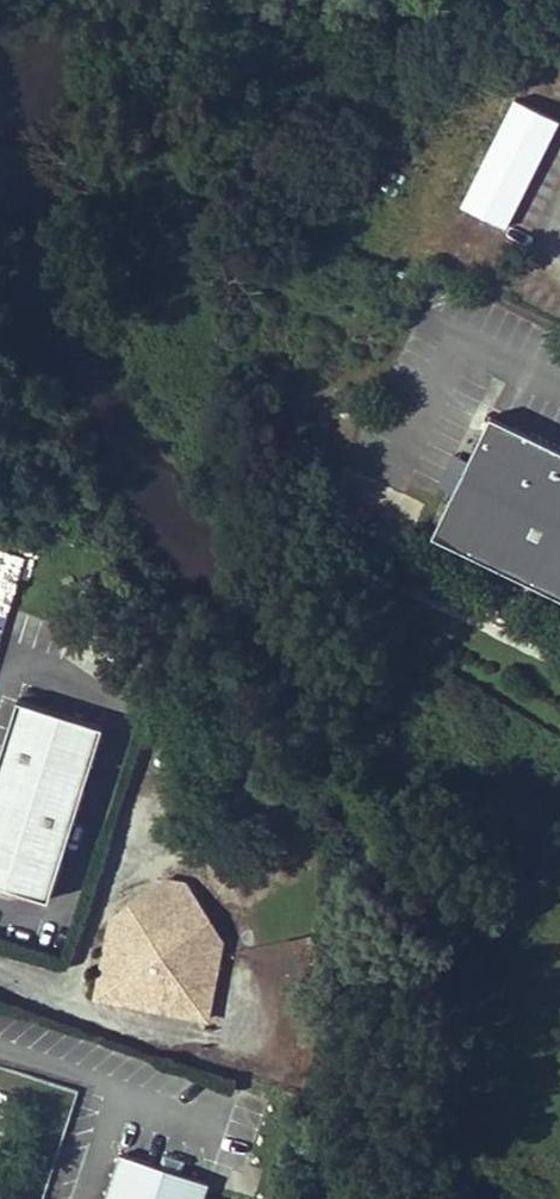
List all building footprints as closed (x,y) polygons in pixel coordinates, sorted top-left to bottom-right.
[(512,101),(458,210),(504,232),(558,123),(512,101)] [(499,413),(450,511),(482,527),(475,542),(559,584),(559,443),(499,413)] [(450,511),(440,532),(559,589),(559,584),(475,542),(482,527),(450,511)] [(0,743),(0,883),(11,887),(44,897),(98,725),(13,699),(0,743)] [(188,884),(161,878),(143,890),(145,889),(154,888),(162,889),(173,891),(184,895),(195,900),(197,902),(188,884)] [(0,883),(0,890),(8,892),(11,887),(0,883)] [(209,918),(203,909),(197,902),(195,900),(184,895),(173,891),(162,889),(154,888),(145,889),(143,890),(134,894),(127,899),(120,904),(112,914),(107,923),(104,932),(102,939),(92,995),(205,1016),(217,947),(215,937),(213,927),(209,918)] [(112,1148),(98,1198),(194,1198),(201,1178),(112,1148)]
